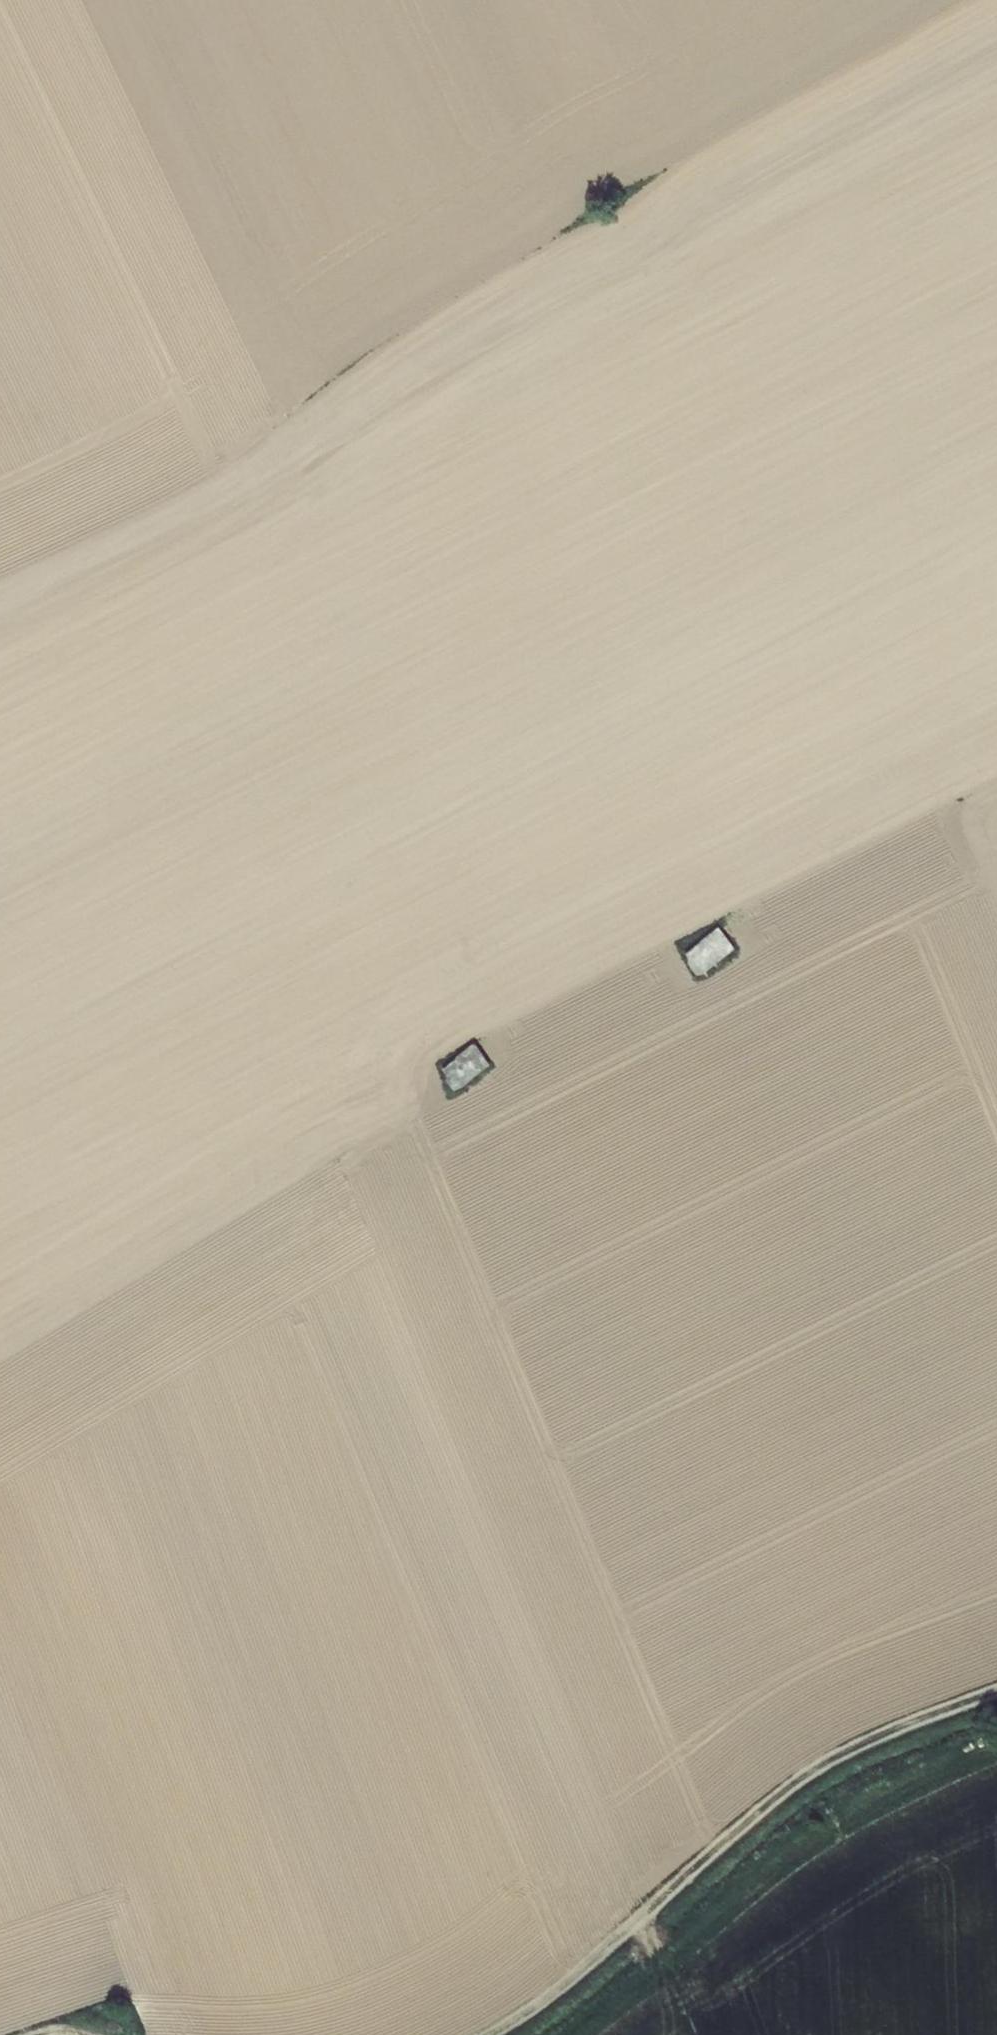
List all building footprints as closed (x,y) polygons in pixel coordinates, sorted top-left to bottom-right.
[(717,927),(682,955),(699,975),(734,948),(717,927)] [(452,1087),(479,1075),(470,1055),(443,1067),(452,1087)]
